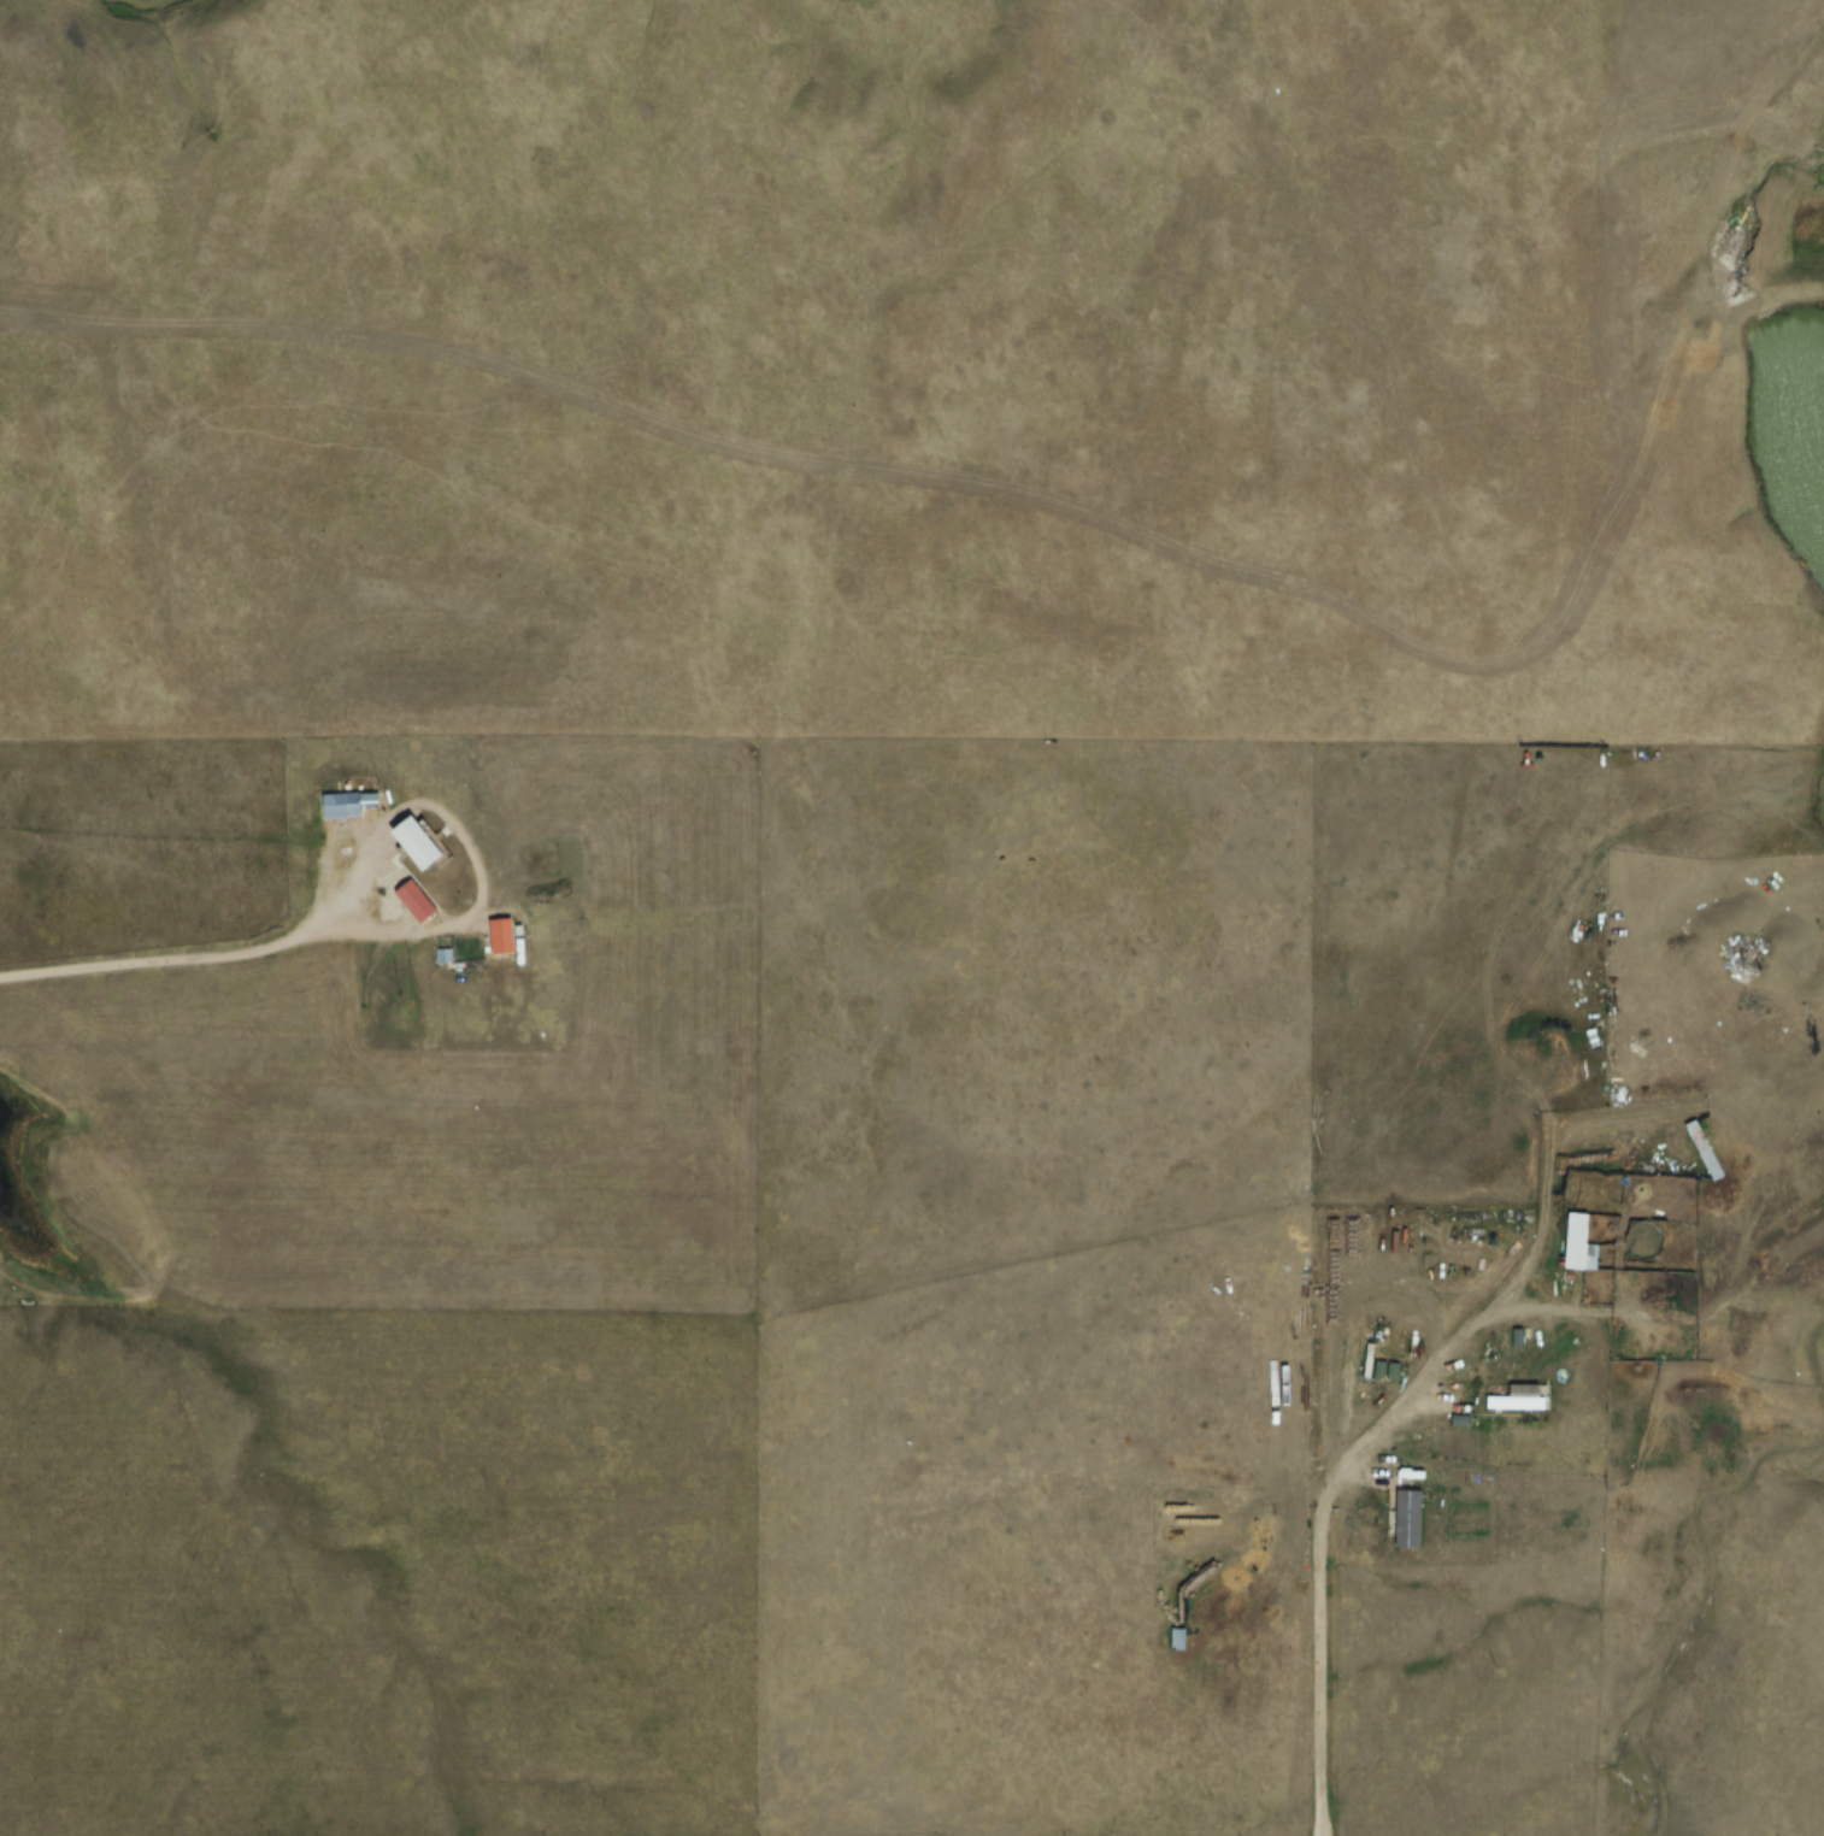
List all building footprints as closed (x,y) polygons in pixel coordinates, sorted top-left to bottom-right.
[(362,826),(361,818),(378,817),(378,802),(321,805),(323,828),(362,826)] [(397,838),(407,853),(398,860),(407,871),(417,864),(427,878),(446,864),(417,824),(397,838)] [(393,903),(423,935),(439,920),(410,888),(393,903)] [(492,930),(492,966),(513,966),(513,930),(492,930)] [(1723,1185),(1697,1129),(1684,1135),(1710,1191),(1723,1185)] [(1564,1278),(1594,1279),(1595,1254),(1589,1253),(1590,1221),(1566,1220),(1564,1278)] [(1509,1406),(1485,1406),(1485,1419),(1544,1419),(1544,1394),(1509,1394),(1509,1406)] [(1185,1660),(1185,1637),(1169,1637),(1169,1660),(1185,1660)]
